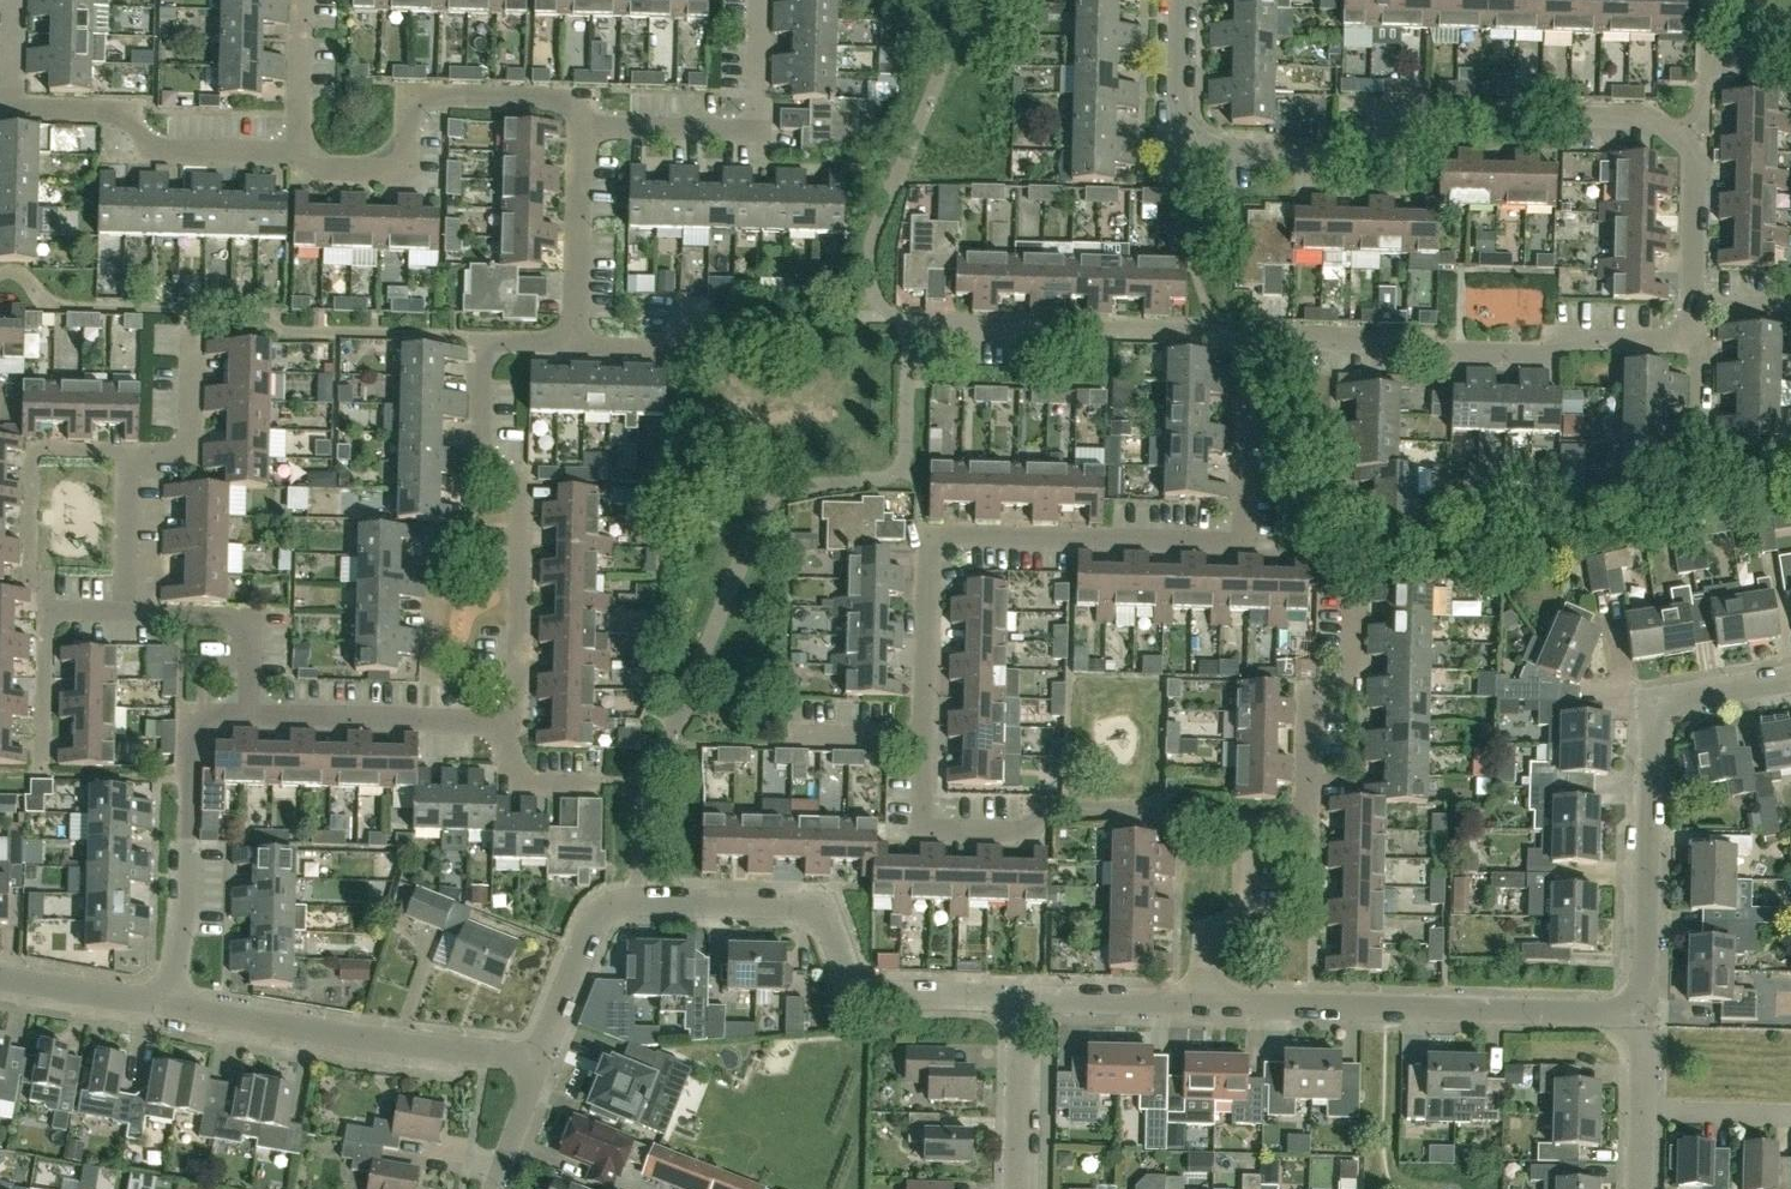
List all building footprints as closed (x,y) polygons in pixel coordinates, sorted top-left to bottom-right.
[(286,12),(286,0),(223,0),(223,10),(286,12)] [(382,10),(383,0),(354,0),(354,10),(382,10)] [(411,11),(412,0),(383,0),(382,10),(411,11)] [(411,11),(440,12),(440,0),(412,0),(411,11)] [(469,13),(469,0),(440,0),(440,12),(469,13)] [(497,13),(497,0),(469,0),(469,13),(497,13)] [(527,14),(527,0),(497,0),(497,13),(527,14)] [(535,15),(563,16),(564,0),(535,0),(535,15)] [(592,17),(593,0),(564,0),(563,16),(592,17)] [(621,17),(622,0),(593,0),(592,17),(621,17)] [(621,17),(650,18),(650,0),(622,0),(621,17)] [(679,19),(679,0),(650,0),(650,18),(679,19)] [(708,0),(679,0),(679,19),(708,20),(708,0)] [(775,19),(837,21),(837,0),(795,0),(795,5),(775,4),(775,19)] [(1077,9),(1119,11),(1119,0),(1077,0),(1077,9)] [(1235,8),(1276,9),(1276,0),(1235,0),(1235,8)] [(1344,27),(1372,27),(1373,0),(1344,0),(1344,27)] [(1372,27),(1401,28),(1402,0),(1373,0),(1372,27)] [(1401,28),(1430,28),(1431,0),(1402,0),(1401,28)] [(1430,28),(1458,29),(1459,0),(1431,0),(1430,28)] [(1458,29),(1487,30),(1488,0),(1459,0),(1458,29)] [(1487,30),(1516,31),(1517,0),(1488,0),(1487,30)] [(1516,31),(1544,31),(1545,0),(1517,0),(1516,31)] [(1544,31),(1573,32),(1574,0),(1545,0),(1544,31)] [(1573,32),(1602,33),(1603,0),(1574,0),(1573,32)] [(1602,33),(1631,34),(1631,0),(1603,0),(1602,33)] [(1660,0),(1631,0),(1631,34),(1659,34),(1660,0)] [(1659,34),(1688,35),(1689,0),(1660,0),(1659,34)] [(92,35),(93,7),(30,5),(30,17),(53,18),(52,34),(92,35)] [(1275,38),(1276,9),(1235,8),(1234,25),(1212,24),(1212,36),(1275,38)] [(1140,40),(1141,27),(1118,27),(1119,11),(1077,9),(1076,38),(1140,40)] [(286,24),(286,12),(223,10),(222,39),(263,40),(263,23),(286,24)] [(775,19),(774,34),(794,34),(793,46),(836,47),(837,21),(775,19)] [(28,62),(92,64),(104,64),(105,35),(92,35),(52,34),(52,50),(29,49),(28,62)] [(1274,67),(1275,38),(1212,36),(1211,49),(1234,49),(1233,65),(1274,67)] [(1140,53),(1140,40),(1076,38),(1076,67),(1117,68),(1118,52),(1140,53)] [(262,56),(263,40),(222,39),(221,67),(285,69),(285,57),(262,56)] [(774,57),(773,73),(835,74),(836,47),(793,46),(793,58),(774,57)] [(896,49),(878,48),(877,75),(896,76),(896,49)] [(91,93),(92,64),(28,62),(28,74),(51,75),(50,91),(91,93)] [(369,65),(352,64),(351,78),(368,79),(369,65)] [(1210,81),(1210,94),(1273,95),(1274,67),(1233,65),(1233,82),(1210,81)] [(393,80),(410,80),(410,66),(393,66),(393,80)] [(410,80),(426,80),(426,67),(410,66),(410,80)] [(284,81),(285,69),(221,67),(220,96),(261,97),(262,81),(284,81)] [(449,81),(467,81),(468,68),(450,67),(449,81)] [(1139,97),(1139,85),(1117,84),(1117,68),(1076,67),(1075,95),(1139,97)] [(467,81),(482,82),(483,68),(468,68),(467,81)] [(507,68),(508,82),(524,83),(525,69),(507,68)] [(532,69),(532,83),(550,83),(550,70),(532,69)] [(1671,69),(1671,83),(1688,82),(1688,69),(1671,69)] [(591,84),(591,71),(574,70),(574,84),(591,84)] [(591,84),(594,85),(607,85),(607,71),(591,71),(591,84)] [(631,85),(648,86),(648,72),(632,72),(631,85)] [(648,86),(664,87),(664,73),(648,72),(648,86)] [(689,74),(689,87),(706,88),(707,73),(689,74)] [(773,73),(773,88),(792,88),(792,100),(818,101),(835,101),(835,74),(773,73)] [(896,76),(877,75),(877,85),(896,85),(896,76)] [(1358,93),(1358,92),(1358,80),(1342,79),(1341,93),(1358,93)] [(1399,95),(1400,81),(1383,80),(1383,94),(1399,95)] [(1400,81),(1399,95),(1416,95),(1416,81),(1400,81)] [(1457,82),(1441,82),(1440,96),(1457,96),(1457,82)] [(1457,82),(1457,96),(1474,96),(1474,82),(1459,82),(1457,82)] [(1498,97),(1514,97),(1514,84),(1498,83),(1498,97)] [(1531,84),(1514,84),(1514,97),(1531,98),(1531,84)] [(1571,99),(1572,85),(1555,85),(1555,98),(1571,99)] [(1588,86),(1572,85),(1571,99),(1588,99),(1588,86)] [(1629,100),(1629,86),(1612,86),(1612,100),(1629,100)] [(1645,87),(1629,86),(1629,100),(1645,101),(1645,87)] [(1790,123),(1790,114),(1778,114),(1779,94),(1724,92),(1724,106),(1738,106),(1738,122),(1790,123)] [(1273,95),(1210,94),(1210,106),(1232,107),(1232,123),(1272,124),(1273,95)] [(1139,110),(1139,97),(1075,95),(1074,124),(1116,125),(1116,109),(1139,110)] [(858,101),(835,101),(818,101),(818,112),(781,111),(780,130),(802,131),(801,153),(824,153),(824,147),(863,148),(863,131),(857,131),(858,101)] [(448,138),(461,138),(462,121),(449,120),(448,138)] [(1738,122),(1738,138),(1723,137),(1723,150),(1777,152),(1778,133),(1790,133),(1790,123),(1738,122)] [(504,123),(504,152),(543,153),(544,136),(559,137),(560,124),(504,123)] [(1074,124),(1073,152),(1137,154),(1138,142),(1115,141),(1116,125),(1074,124)] [(38,154),(50,154),(51,127),(0,126),(0,153),(38,154)] [(1440,165),(1439,200),(1439,204),(1468,205),(1469,151),(1458,150),(1458,166),(1440,165)] [(1777,152),(1723,150),(1722,163),(1737,163),(1737,179),(1790,181),(1790,171),(1777,171),(1777,152)] [(1468,205),(1497,206),(1498,166),(1483,166),(1483,151),(1469,151),(1468,205)] [(543,169),(543,153),(504,152),(503,180),(558,182),(558,169),(543,169)] [(1072,181),(1114,182),(1115,166),(1137,167),(1137,154),(1073,152),(1072,181)] [(1497,206),(1525,206),(1527,152),(1515,152),(1515,167),(1498,166),(1497,206)] [(1555,207),(1556,168),(1540,168),(1540,152),(1527,152),(1525,206),(1555,207)] [(38,181),(38,154),(0,153),(0,180),(38,181)] [(1616,183),(1671,185),(1671,173),(1656,172),(1657,155),(1602,154),(1602,164),(1616,164),(1616,183)] [(460,163),(449,162),(447,162),(447,179),(460,179),(460,163)] [(630,167),(628,228),(655,229),(656,187),(645,186),(646,167),(630,167)] [(669,187),(656,187),(655,229),(682,229),(684,168),(669,168),(669,187)] [(699,169),(684,168),(682,229),(709,230),(710,188),(699,188),(699,169)] [(736,231),(737,169),(723,169),(722,188),(710,188),(709,230),(736,231)] [(752,170),(737,169),(736,231),(763,231),(764,190),(752,189),(752,170)] [(776,190),(764,190),(763,231),(789,232),(791,171),(776,170),(776,190)] [(806,191),(806,171),(791,171),(789,232),(816,233),(817,191),(806,191)] [(101,172),(100,182),(99,233),(126,234),(127,192),(115,192),(116,172),(101,172)] [(829,192),(817,191),(816,233),(843,233),(845,172),(830,172),(829,192)] [(139,193),(127,192),(126,234),(153,234),(155,173),(140,173),(139,193)] [(155,173),(153,234),(179,235),(180,194),(169,193),(169,174),(155,173)] [(192,194),(180,194),(179,235),(206,236),(208,174),(193,174),(192,194)] [(208,174),(206,236),(233,236),(234,195),(222,195),(222,175),(208,174)] [(246,195),(234,195),(233,236),(260,237),(261,176),(246,176),(246,195)] [(276,176),(261,176),(260,237),(287,238),(288,197),(276,196),(276,176)] [(460,195),(460,179),(447,179),(446,195),(460,195)] [(1721,208),(1776,209),(1776,191),(1790,191),(1790,181),(1737,179),(1736,195),(1722,194),(1721,208)] [(38,181),(0,180),(0,207),(37,208),(37,207),(38,181)] [(558,194),(558,182),(503,180),(502,209),(542,210),(542,194),(558,194)] [(1670,197),(1671,185),(1616,183),(1615,202),(1601,202),(1601,212),(1656,213),(1656,197),(1670,197)] [(971,200),(987,200),(987,186),(972,186),(971,200)] [(987,186),(987,200),(1004,200),(1004,187),(987,186)] [(1028,200),(1045,201),(1045,188),(1029,187),(1028,200)] [(1061,201),(1062,189),(1062,188),(1045,188),(1045,201),(1061,201)] [(1085,202),(1102,203),(1102,189),(1086,189),(1085,202)] [(1102,203),(1118,203),(1119,190),(1102,189),(1102,203)] [(1143,190),(1143,191),(1143,204),(1160,204),(1160,191),(1143,190)] [(1160,191),(1160,204),(1176,204),(1176,191),(1160,191)] [(309,193),(297,193),(295,248),(324,249),(325,209),(308,209),(309,193)] [(341,210),(325,209),(324,249),(352,250),(354,195),(341,194),(341,210)] [(354,195),(352,250),(381,250),(382,211),(366,211),(366,195),(354,195)] [(398,212),(382,211),(381,250),(409,251),(411,196),(398,196),(398,212)] [(424,197),(411,196),(409,251),(439,252),(440,213),(423,213),(424,197)] [(1294,212),(1294,219),(1294,252),(1323,252),(1324,198),(1311,197),(1310,212),(1294,212)] [(1337,198),(1324,198),(1323,252),(1352,253),(1352,213),(1336,213),(1337,198)] [(1352,253),(1380,253),(1381,199),(1368,199),(1368,213),(1352,213),(1352,253)] [(1380,253),(1408,254),(1409,214),(1394,214),(1394,199),(1381,199),(1380,253)] [(1408,254),(1410,254),(1438,255),(1438,252),(1439,204),(1439,200),(1427,199),(1426,214),(1409,214),(1408,254)] [(37,234),(37,208),(0,207),(0,233),(37,234)] [(1775,228),(1776,209),(1721,208),(1721,220),(1736,220),(1735,237),(1789,239),(1789,229),(1775,228)] [(501,238),(556,239),(557,226),(541,226),(542,210),(502,209),(501,238)] [(1615,241),(1669,242),(1670,230),(1655,230),(1656,213),(1601,212),(1600,222),(1615,222),(1615,241)] [(1293,268),(1294,252),(1294,219),(1265,218),(1266,213),(1248,213),(1247,252),(1240,252),(1240,286),(1263,287),(1263,296),(1282,297),(1282,268),(1293,268)] [(1561,231),(1582,232),(1582,213),(1561,213),(1561,231)] [(946,263),(957,264),(957,257),(958,257),(958,224),(929,224),(929,218),(911,217),(910,257),(904,257),(903,291),(926,291),(925,300),(945,300),(946,263)] [(445,236),(459,236),(459,220),(446,219),(445,236)] [(36,261),(37,234),(0,233),(0,260),(36,261)] [(459,252),(459,236),(445,236),(445,252),(459,252)] [(1789,239),(1735,237),(1735,253),(1720,253),(1720,266),(1774,267),(1775,248),(1789,248),(1789,239)] [(556,251),(556,239),(501,238),(501,266),(518,267),(540,267),(540,250),(556,251)] [(1669,255),(1669,242),(1615,241),(1614,260),(1599,259),(1599,270),(1654,271),(1655,254),(1669,255)] [(1456,252),(1438,252),(1438,255),(1438,265),(1456,266),(1456,252)] [(1480,266),(1496,266),(1496,254),(1480,253),(1480,266)] [(1496,266),(1512,267),(1513,254),(1496,254),(1496,266)] [(1554,268),(1554,255),(1537,254),(1537,267),(1554,268)] [(973,312),(984,312),(986,257),(958,257),(957,257),(957,264),(956,296),(973,296),(973,312)] [(1013,298),(1014,298),(1015,258),(986,257),(984,312),(997,312),(998,297),(1013,298)] [(1042,314),(1043,259),(1015,258),(1014,298),(1030,298),(1030,313),(1042,314)] [(1072,260),(1043,259),(1042,314),(1055,314),(1055,299),(1071,299),(1072,260)] [(1101,260),(1072,260),(1071,299),(1086,300),(1086,315),(1099,315),(1101,260)] [(1112,300),(1128,301),(1129,261),(1101,260),(1099,315),(1112,316),(1112,300)] [(1144,316),(1157,317),(1158,262),(1129,261),(1128,301),(1144,301),(1144,316)] [(1158,262),(1157,317),(1169,317),(1169,302),(1186,302),(1187,263),(1158,262)] [(503,319),(537,320),(537,298),(546,298),(547,279),(518,278),(518,267),(501,266),(470,265),(469,295),(463,295),(463,312),(503,313),(503,319)] [(1613,299),(1668,300),(1668,287),(1654,287),(1654,271),(1599,270),(1599,278),(1614,279),(1613,299)] [(767,279),(767,296),(792,296),(792,279),(767,279)] [(309,297),(294,297),(292,297),(292,311),(309,311),(309,297)] [(335,298),(334,310),(334,312),(350,312),(351,298),(335,298)] [(368,298),(351,298),(350,312),(367,312),(368,298)] [(391,299),(391,312),(391,313),(407,314),(408,300),(391,299)] [(424,300),(408,300),(407,314),(424,314),(424,300)] [(25,361),(26,329),(26,314),(26,306),(13,305),(13,320),(0,320),(0,360),(25,361)] [(1305,322),(1323,323),(1323,309),(1305,308),(1305,322)] [(1337,309),(1323,309),(1323,323),(1337,324),(1337,309)] [(1420,325),(1436,326),(1437,312),(1420,311),(1420,325)] [(1379,312),(1362,312),(1362,324),(1378,324),(1379,312)] [(1378,324),(1395,325),(1394,312),(1379,312),(1378,324)] [(42,314),(26,314),(26,329),(42,329),(42,314)] [(66,329),(83,330),(84,316),(67,315),(66,329)] [(100,316),(84,316),(83,330),(100,330),(100,316)] [(142,317),(124,317),(124,331),(142,332),(142,317)] [(1738,342),(1738,354),(1780,355),(1781,327),(1719,325),(1719,342),(1738,342)] [(716,354),(716,341),(703,340),(703,353),(716,354)] [(229,355),(229,371),(270,373),(271,343),(208,341),(207,355),(229,355)] [(403,346),(403,347),(402,376),(444,377),(444,361),(466,362),(467,348),(403,346)] [(1170,352),(1169,382),(1232,383),(1232,371),(1210,370),(1210,353),(1170,352)] [(1738,365),(1718,365),(1718,380),(1780,382),(1790,382),(1790,372),(1780,372),(1780,355),(1738,354),(1738,365)] [(1686,391),(1686,376),(1667,376),(1667,363),(1625,361),(1624,389),(1686,391)] [(531,364),(530,412),(557,412),(558,370),(546,370),(546,364),(531,364)] [(570,371),(558,370),(557,412),(584,413),(585,366),(570,365),(570,371)] [(600,366),(585,366),(584,413),(611,414),(612,372),(600,371),(600,366)] [(637,415),(639,367),(624,367),(624,372),(612,372),(611,414),(627,414),(626,429),(637,429),(638,415),(637,415)] [(639,367),(637,415),(638,415),(664,415),(666,374),(654,373),(654,367),(639,367)] [(1481,369),(1466,368),(1465,389),(1453,389),(1452,430),(1479,431),(1481,369)] [(1479,431),(1506,432),(1507,390),(1495,390),(1496,369),(1481,369),(1479,431)] [(1534,370),(1519,370),(1518,390),(1507,390),(1506,432),(1532,433),(1534,370)] [(1549,370),(1534,370),(1532,433),(1559,433),(1561,392),(1549,391),(1549,370)] [(229,387),(207,387),(206,400),(269,401),(270,373),(229,371),(229,387)] [(402,376),(401,405),(465,406),(466,394),(443,393),(444,377),(402,376)] [(1452,379),(1442,378),(1442,391),(1433,391),(1432,415),(1451,416),(1452,379)] [(1115,393),(1134,393),(1134,379),(1115,379),(1115,393)] [(1737,395),(1737,407),(1779,408),(1780,382),(1718,380),(1717,395),(1737,395)] [(1209,395),(1231,396),(1232,383),(1169,382),(1168,410),(1209,411),(1209,395)] [(24,384),(23,438),(36,439),(37,424),(52,424),(53,385),(24,384)] [(80,440),(81,386),(53,385),(52,424),(68,424),(67,439),(80,440)] [(110,386),(81,386),(80,440),(93,440),(93,425),(109,425),(110,386)] [(139,441),(140,387),(110,386),(109,425),(126,426),(125,441),(139,441)] [(1358,403),(1358,414),(1399,415),(1400,388),(1338,386),(1338,402),(1358,403)] [(951,388),(933,388),(932,401),(950,401),(951,388)] [(992,389),(975,389),(975,402),(991,402),(992,389)] [(1007,389),(992,389),(991,402),(1007,403),(1007,389)] [(1685,405),(1686,391),(1624,389),(1623,416),(1666,417),(1666,405),(1685,405)] [(1049,403),(1049,390),(1033,390),(1032,403),(1049,403)] [(1065,391),(1049,390),(1049,403),(1064,404),(1065,391)] [(333,392),(319,392),(319,402),(333,402),(333,392)] [(1089,392),(1089,404),(1107,405),(1107,392),(1089,392)] [(228,413),(228,429),(268,430),(269,401),(206,400),(206,412),(228,413)] [(401,405),(401,433),(442,434),(443,418),(465,419),(465,406),(401,405)] [(1717,434),(1778,436),(1779,408),(1737,407),(1736,419),(1717,418),(1717,434)] [(1208,427),(1209,411),(1168,410),(1167,439),(1230,441),(1231,428),(1208,427)] [(1399,415),(1358,414),(1357,426),(1337,426),(1337,440),(1399,442),(1399,415)] [(1665,429),(1666,417),(1623,416),(1623,443),(1684,444),(1684,430),(1665,429)] [(268,430),(228,429),(228,445),(205,444),(205,457),(268,458),(268,430)] [(401,433),(400,462),(464,463),(464,451),(442,450),(442,434),(401,433)] [(0,438),(0,467),(7,467),(7,451),(22,451),(23,438),(0,438)] [(1167,439),(1167,467),(1208,468),(1208,452),(1230,453),(1230,441),(1167,439)] [(1357,456),(1356,468),(1398,469),(1398,467),(1399,442),(1337,440),(1337,455),(1357,456)] [(1683,459),(1684,444),(1623,443),(1622,470),(1664,471),(1664,458),(1683,459)] [(1105,450),(1105,465),(1120,465),(1121,451),(1105,450)] [(227,487),(229,487),(267,488),(268,458),(205,457),(205,469),(227,470),(227,487)] [(463,476),(464,463),(400,462),(399,490),(441,492),(441,475),(463,476)] [(930,520),(944,521),(944,505),(959,506),(961,466),(932,466),(930,520)] [(989,467),(961,466),(959,506),(976,506),(975,521),(988,522),(989,467)] [(7,467),(0,467),(0,496),(21,496),(21,483),(7,483),(7,467)] [(556,468),(555,468),(539,467),(539,481),(556,481),(556,468)] [(566,467),(566,482),(582,482),(582,467),(566,467)] [(599,468),(582,467),(582,482),(599,483),(599,468)] [(1017,508),(1018,468),(989,467),(988,522),(1001,522),(1001,507),(1017,508)] [(1229,499),(1229,485),(1207,484),(1208,468),(1167,467),(1166,497),(1229,499)] [(1375,483),(1375,495),(1417,496),(1418,468),(1398,467),(1398,469),(1356,468),(1356,482),(1375,483)] [(1047,469),(1018,468),(1017,508),(1033,508),(1033,523),(1045,523),(1047,469)] [(619,469),(619,482),(619,483),(636,483),(636,469),(619,469)] [(651,470),(636,469),(636,483),(652,484),(651,470)] [(1045,523),(1058,524),(1058,509),(1075,509),(1076,470),(1047,469),(1045,523)] [(1105,471),(1076,470),(1075,509),(1090,510),(1089,525),(1103,525),(1105,471)] [(336,489),(336,473),(333,473),(329,473),(322,480),(322,489),(336,489)] [(1480,484),(1467,484),(1467,494),(1480,494),(1480,484)] [(165,485),(165,499),(188,499),(187,515),(228,516),(229,487),(227,487),(165,485)] [(544,504),(544,516),(599,517),(599,499),(610,499),(610,501),(640,502),(640,520),(656,520),(657,490),(559,487),(558,505),(544,504)] [(308,489),(288,488),(288,510),(308,511),(308,489)] [(462,522),(462,508),(440,508),(441,492),(399,490),(398,520),(462,522)] [(1375,507),(1355,506),(1355,521),(1416,523),(1417,496),(1375,495),(1375,507)] [(21,496),(0,496),(0,525),(5,525),(6,508),(21,509),(21,496)] [(1469,508),(1479,508),(1479,496),(1469,496),(1469,508)] [(884,500),(861,499),(861,505),(822,504),(822,522),(828,522),(828,551),(835,552),(835,550),(868,551),(868,541),(905,542),(905,522),(884,521),(884,500)] [(1790,536),(1790,526),(1788,526),(1786,510),(1777,511),(1781,537),(1790,536)] [(1763,553),(1777,551),(1778,551),(1772,514),(1757,518),(1763,553)] [(164,530),(164,543),(227,545),(228,516),(187,515),(187,531),(164,530)] [(599,517),(544,516),(543,529),(558,530),(557,545),(612,546),(612,537),(598,537),(599,517)] [(5,525),(0,525),(0,553),(20,554),(20,541),(5,541),(5,525)] [(423,542),(424,527),(361,526),(360,556),(401,557),(401,541),(423,542)] [(1687,535),(1693,572),(1709,569),(1702,531),(1687,535)] [(1687,535),(1673,539),(1679,575),(1693,572),(1687,535)] [(187,557),(186,573),(227,574),(227,545),(164,543),(164,556),(187,557)] [(542,561),(542,573),(597,575),(598,556),(612,556),(612,546),(557,545),(557,562),(542,561)] [(297,572),(300,548),(287,546),(284,570),(297,572)] [(1609,592),(1610,596),(1626,593),(1621,568),(1633,568),(1630,549),(1603,556),(1609,592)] [(890,552),(868,551),(835,550),(835,552),(835,561),(850,561),(849,580),(903,581),(904,569),(889,568),(890,552)] [(20,554),(0,553),(0,583),(4,583),(5,566),(20,566),(20,554)] [(1078,553),(1077,607),(1097,607),(1096,622),(1106,622),(1107,568),(1091,567),(1092,553),(1078,553)] [(1123,569),(1107,568),(1106,622),(1117,622),(1117,608),(1134,608),(1136,554),(1124,554),(1123,569)] [(1153,623),(1163,624),(1164,570),(1148,569),(1148,555),(1136,554),(1134,608),(1153,609),(1153,623)] [(400,573),(401,557),(360,556),(359,584),(422,586),(423,573),(400,573)] [(1180,570),(1164,570),(1163,624),(1173,624),(1174,609),(1192,610),(1193,556),(1181,556),(1180,570)] [(1206,556),(1193,556),(1192,610),(1211,610),(1211,625),(1220,625),(1222,571),(1206,571),(1206,556)] [(1609,592),(1603,556),(1587,560),(1592,593),(1608,590),(1609,592)] [(1237,572),(1222,571),(1220,625),(1230,625),(1230,611),(1249,612),(1251,557),(1238,557),(1237,572)] [(1263,558),(1251,557),(1249,612),(1268,612),(1267,627),(1278,627),(1279,573),(1263,572),(1263,558)] [(1309,559),(1295,559),(1294,573),(1279,573),(1278,627),(1286,627),(1287,612),(1307,613),(1309,559)] [(1780,564),(1784,594),(1790,593),(1790,562),(1780,564)] [(186,589),(163,588),(162,601),(226,603),(227,574),(186,573),(186,589)] [(557,586),(556,602),(611,604),(611,594),(597,593),(597,575),(542,573),(542,586),(557,586)] [(1779,638),(1772,594),(1770,578),(1757,580),(1760,596),(1741,599),(1748,643),(1779,638)] [(834,608),(888,609),(889,594),(903,594),(903,581),(849,580),(849,599),(834,599),(834,608)] [(952,600),(951,611),(1006,613),(1007,584),(968,583),(967,600),(952,600)] [(359,584),(358,613),(399,614),(399,598),(422,599),(422,586),(359,584)] [(1055,602),(1068,603),(1069,585),(1055,584),(1055,602)] [(1432,589),(1371,587),(1371,603),(1390,604),(1390,615),(1431,616),(1432,589)] [(1748,643),(1741,599),(1724,602),(1721,588),(1703,591),(1705,606),(1711,605),(1718,648),(1748,643)] [(1671,592),(1674,609),(1655,612),(1662,656),(1693,651),(1686,609),(1693,608),(1690,589),(1671,592)] [(15,619),(15,604),(30,604),(31,591),(0,590),(0,620),(15,620),(15,619)] [(611,604),(556,602),(556,619),(541,618),(541,631),(596,632),(596,613),(610,613),(611,604)] [(1559,616),(1548,642),(1589,660),(1600,634),(1588,629),(1594,617),(1566,605),(1560,617),(1559,616)] [(651,628),(651,607),(620,606),(620,627),(651,628)] [(888,626),(888,609),(834,608),(834,619),(848,619),(848,637),(902,639),(902,627),(888,626)] [(967,626),(966,641),(1005,642),(1006,613),(951,611),(951,625),(967,626)] [(1662,656),(1655,612),(1625,617),(1632,661),(1662,656)] [(398,630),(399,614),(358,613),(358,642),(421,644),(421,631),(398,630)] [(1430,643),(1431,616),(1390,615),(1390,627),(1370,626),(1370,641),(1430,643)] [(15,620),(0,620),(0,648),(29,648),(29,636),(15,636),(15,620)] [(1054,626),(1054,643),(1067,643),(1067,627),(1054,626)] [(595,651),(596,632),(541,631),(540,643),(555,643),(555,660),(609,661),(610,651),(595,651)] [(833,666),(887,667),(887,651),(902,652),(902,639),(848,637),(848,657),(833,656),(833,666)] [(950,657),(950,669),(1005,671),(1005,642),(966,641),(966,658),(950,657)] [(1370,641),(1369,656),(1389,657),(1388,669),(1430,670),(1430,643),(1370,641)] [(421,644),(358,642),(357,671),(397,672),(398,656),(420,657),(421,644)] [(1577,686),(1589,660),(1548,642),(1536,668),(1524,664),(1519,679),(1509,679),(1509,673),(1495,673),(1494,700),(1539,701),(1557,702),(1557,685),(1560,678),(1577,686)] [(1053,659),(1067,660),(1067,643),(1054,643),(1053,659)] [(147,655),(164,655),(164,681),(177,681),(178,647),(148,646),(147,655)] [(14,677),(14,661),(29,661),(29,648),(0,648),(0,676),(14,677)] [(76,678),(116,679),(117,650),(62,649),(62,662),(77,663),(76,678)] [(827,651),(799,651),(799,666),(827,666),(827,651)] [(555,660),(554,676),(539,676),(539,688),(594,689),(595,670),(609,671),(609,661),(555,660)] [(887,683),(887,667),(833,666),(832,676),(847,676),(846,695),(901,697),(901,683),(887,683)] [(965,683),(964,698),(1004,699),(1005,671),(950,669),(949,682),(965,683)] [(1429,696),(1430,670),(1388,669),(1388,680),(1368,680),(1368,695),(1429,696)] [(14,677),(0,676),(0,705),(28,706),(28,694),(13,693),(14,677)] [(115,708),(116,679),(76,678),(76,695),(61,695),(60,707),(115,708)] [(177,697),(177,681),(164,681),(164,697),(177,697)] [(1181,681),(1168,681),(1167,699),(1181,699),(1181,681)] [(1278,701),(1279,683),(1239,682),(1238,712),(1293,713),(1293,701),(1278,701)] [(1052,684),(1052,700),(1066,701),(1066,684),(1052,684)] [(594,708),(594,689),(539,688),(539,700),(553,701),(553,717),(608,718),(608,709),(594,708)] [(1368,695),(1368,710),(1387,710),(1387,722),(1428,723),(1429,696),(1368,695)] [(1003,728),(1004,699),(964,698),(964,715),(949,714),(948,726),(1003,728)] [(1051,716),(1065,717),(1066,701),(1052,700),(1051,716)] [(1569,702),(1557,702),(1539,701),(1538,726),(1560,726),(1560,745),(1608,746),(1609,717),(1569,716),(1569,702)] [(12,734),(12,718),(27,718),(28,706),(0,705),(0,734),(12,734)] [(114,737),(115,708),(60,707),(60,719),(75,719),(75,736),(114,737)] [(1292,727),(1293,713),(1238,712),(1237,741),(1277,742),(1278,726),(1292,727)] [(608,728),(608,718),(553,717),(552,733),(538,732),(537,746),(593,747),(593,727),(608,728)] [(176,739),(177,722),(162,721),(162,739),(176,739)] [(1428,749),(1428,723),(1387,722),(1387,734),(1367,733),(1367,748),(1428,749)] [(1180,723),(1167,723),(1166,739),(1180,739),(1180,723)] [(1780,771),(1790,770),(1790,737),(1789,724),(1759,729),(1766,773),(1752,776),(1754,793),(1756,793),(1764,839),(1779,835),(1773,783),(1781,781),(1780,771)] [(963,740),(963,755),(1002,756),(1003,728),(948,726),(948,740),(963,740)] [(226,784),(244,784),(246,730),(233,729),(233,745),(216,744),(215,770),(203,770),(202,812),(202,829),(201,829),(200,843),(219,843),(219,829),(220,812),(225,812),(226,784)] [(272,785),(273,746),(258,745),(258,730),(246,730),(244,784),(272,785)] [(290,746),(273,746),(272,785),(301,786),(302,731),(290,731),(290,746)] [(316,731),(302,731),(301,786),(330,786),(331,747),(315,747),(316,731)] [(347,747),(331,747),(330,786),(359,787),(360,733),(347,732),(347,747)] [(372,748),(373,733),(360,733),(359,787),(388,788),(389,749),(372,748)] [(12,734),(0,734),(0,763),(26,763),(26,749),(12,749),(12,734)] [(405,749),(389,749),(388,788),(414,789),(414,801),(414,789),(416,789),(416,769),(417,769),(418,734),(405,734),(405,749)] [(1754,793),(1752,776),(1751,770),(1736,773),(1730,734),(1695,740),(1703,786),(1727,782),(1729,797),(1754,793)] [(114,737),(75,736),(74,752),(59,751),(59,765),(114,766),(114,737)] [(176,754),(176,739),(162,739),(162,754),(176,754)] [(1179,755),(1180,739),(1166,739),(1166,756),(1179,755)] [(1051,741),(1050,757),(1064,758),(1064,742),(1051,741)] [(1292,772),(1292,759),(1277,758),(1277,742),(1237,741),(1237,770),(1292,772)] [(1608,746),(1560,745),(1548,744),(1547,764),(1537,763),(1537,788),(1558,788),(1567,789),(1567,774),(1607,775),(1608,746)] [(1367,748),(1366,763),(1385,763),(1385,775),(1427,776),(1428,749),(1367,748)] [(718,763),(734,763),(735,750),(719,749),(718,763)] [(735,750),(734,763),(750,764),(751,750),(735,750)] [(774,764),(792,765),(792,751),(775,751),(774,764)] [(808,765),(808,751),(792,751),(792,765),(808,765)] [(832,766),(850,766),(850,753),(832,752),(832,766)] [(850,753),(850,766),(865,767),(865,753),(850,753)] [(1478,754),(1480,777),(1499,775),(1498,753),(1478,754)] [(963,755),(963,756),(962,772),(947,772),(947,784),(1002,786),(1002,756),(963,755)] [(1064,758),(1050,757),(1050,775),(1063,775),(1064,758)] [(414,830),(442,831),(443,789),(441,789),(430,789),(431,769),(417,769),(416,769),(416,789),(414,789),(414,801),(414,830)] [(442,769),(441,789),(443,789),(442,831),(469,831),(470,790),(468,790),(458,790),(459,770),(442,769)] [(469,831),(494,832),(495,796),(496,796),(496,791),(484,791),(484,770),(468,770),(468,790),(470,790),(469,831)] [(1291,784),(1292,772),(1237,770),(1236,799),(1276,800),(1277,784),(1291,784)] [(1426,803),(1427,776),(1385,775),(1385,787),(1365,786),(1365,800),(1385,802),(1426,803)] [(1165,780),(1165,792),(1165,798),(1178,799),(1179,781),(1165,780)] [(132,800),(132,788),(91,787),(90,814),(152,816),(152,801),(132,800)] [(1558,788),(1537,788),(1529,787),(1529,812),(1553,813),(1552,831),(1597,832),(1597,801),(1558,800),(1558,788)] [(16,796),(6,796),(5,813),(16,813),(16,796)] [(495,796),(494,832),(493,858),(520,859),(521,817),(510,817),(511,802),(510,797),(496,796),(495,796)] [(44,813),(44,797),(25,797),(25,813),(44,813)] [(521,802),(521,817),(520,859),(548,860),(548,834),(549,818),(537,817),(537,798),(521,797),(521,802)] [(560,835),(548,834),(548,860),(547,877),(578,878),(578,887),(589,887),(590,870),(605,870),(606,852),(602,852),(603,800),(561,798),(560,835)] [(1346,828),(1384,829),(1385,802),(1365,800),(1332,799),(1331,801),(1331,812),(1346,812),(1346,828)] [(152,832),(152,816),(90,814),(89,841),(131,842),(131,831),(152,832)] [(1432,830),(1446,830),(1446,815),(1433,815),(1432,830)] [(716,857),(732,858),(733,818),(704,818),(703,873),(716,873),(716,857)] [(748,874),(761,874),(762,819),(733,818),(732,858),(749,858),(748,874)] [(774,859),(790,859),(791,820),(762,819),(761,874),(774,875),(774,859)] [(791,820),(790,859),(806,860),(805,875),(818,876),(819,821),(791,820)] [(831,860),(847,861),(848,821),(819,821),(818,876),(830,876),(831,860)] [(862,877),(875,877),(876,845),(877,845),(877,822),(848,821),(847,861),(862,861),(862,877)] [(1383,858),(1384,829),(1346,828),(1346,844),(1330,844),(1329,857),(1383,858)] [(1445,848),(1446,830),(1432,830),(1432,848),(1445,848)] [(23,839),(23,834),(23,831),(8,831),(8,834),(8,839),(8,841),(8,864),(10,864),(22,864),(23,839)] [(255,844),(271,844),(271,831),(255,831),(255,844)] [(289,831),(271,831),(271,844),(289,844),(289,843),(288,843),(289,831)] [(312,846),(328,846),(329,832),(313,831),(312,846)] [(1596,864),(1597,832),(1552,831),(1552,851),(1527,850),(1527,874),(1552,874),(1556,874),(1556,863),(1596,864)] [(346,832),(329,832),(328,846),(346,847),(346,832)] [(387,833),(369,833),(369,847),(387,848),(387,833)] [(1155,834),(1114,833),(1113,861),(1174,862),(1175,847),(1155,847),(1155,834)] [(397,848),(413,848),(413,834),(397,834),(397,848)] [(1692,880),(1736,880),(1736,854),(1752,855),(1753,838),(1709,837),(1709,849),(1692,848),(1692,880)] [(131,842),(89,841),(89,868),(151,869),(151,855),(130,854),(131,842)] [(888,845),(877,845),(876,845),(875,877),(875,883),(873,883),(873,899),(893,900),(892,914),(902,914),(904,860),(888,860),(888,845)] [(920,861),(904,860),(902,914),(912,915),(913,900),(932,901),(933,846),(920,846),(920,861)] [(950,916),(960,916),(961,862),(945,861),(946,847),(933,846),(932,901),(950,901),(950,916)] [(961,862),(960,916),(970,916),(970,902),(989,902),(990,848),(978,848),(977,862),(961,862)] [(1002,848),(990,848),(989,902),(1007,903),(1007,917),(1017,917),(1019,863),(1002,863),(1002,848)] [(1034,864),(1019,863),(1017,917),(1026,918),(1027,903),(1046,904),(1048,849),(1034,848),(1034,864)] [(255,866),(255,878),(296,879),(297,851),(234,850),(234,866),(255,866)] [(1383,887),(1383,858),(1329,857),(1329,869),(1344,870),(1344,886),(1383,887)] [(1174,877),(1174,862),(1113,861),(1112,887),(1154,889),(1154,877),(1174,877)] [(8,924),(9,890),(9,879),(10,864),(8,864),(0,864),(0,924),(8,924)] [(150,885),(151,869),(89,868),(88,894),(130,895),(130,884),(150,885)] [(1430,888),(1444,888),(1445,871),(1431,871),(1430,888)] [(1527,890),(1527,874),(1491,873),(1490,889),(1527,890)] [(1526,917),(1550,917),(1594,918),(1595,888),(1552,887),(1552,874),(1527,874),(1527,890),(1526,917)] [(233,889),(233,904),(295,906),(296,879),(255,878),(254,890),(233,889)] [(1735,912),(1736,880),(1692,880),(1691,911),(1735,912)] [(1328,914),(1382,915),(1383,887),(1344,886),(1344,902),(1328,902),(1328,914)] [(405,916),(442,932),(445,932),(434,959),(450,965),(448,968),(499,989),(518,943),(467,922),(472,910),(454,903),(455,902),(417,887),(405,916)] [(1154,900),(1154,889),(1112,887),(1111,914),(1173,916),(1173,901),(1154,900)] [(1444,905),(1444,888),(1430,888),(1430,905),(1444,905)] [(44,894),(29,894),(29,920),(44,920),(44,894)] [(149,922),(149,908),(129,907),(130,895),(88,894),(87,921),(149,922)] [(1453,897),(1453,914),(1467,914),(1468,897),(1453,897)] [(233,904),(232,919),(254,920),(253,932),(295,933),(306,933),(306,906),(295,906),(233,904)] [(1758,924),(1758,925),(1784,925),(1784,910),(1743,908),(1743,924),(1758,924)] [(1153,930),(1172,931),(1173,916),(1111,914),(1111,941),(1152,942),(1153,930)] [(1382,944),(1382,915),(1328,914),(1328,926),(1343,927),(1343,943),(1382,944)] [(1594,950),(1594,918),(1550,917),(1549,946),(1521,945),(1521,961),(1557,962),(1557,949),(1594,950)] [(148,938),(149,922),(87,921),(87,949),(128,950),(128,938),(148,938)] [(1690,970),(1731,971),(1731,956),(1744,956),(1744,953),(1757,953),(1758,925),(1758,924),(1743,924),(1727,924),(1727,941),(1691,940),(1690,970)] [(1429,945),(1443,945),(1443,929),(1430,929),(1429,945)] [(232,943),(231,958),(294,959),(295,933),(253,932),(253,944),(232,943)] [(1152,954),(1152,942),(1111,941),(1110,969),(1171,971),(1172,955),(1152,954)] [(1382,944),(1343,943),(1342,959),(1326,959),(1326,971),(1381,973),(1382,944)] [(1442,962),(1443,945),(1429,945),(1429,962),(1442,962)] [(613,1021),(612,1034),(617,1034),(634,1035),(635,1012),(635,998),(661,999),(662,946),(629,946),(628,986),(613,985),(613,1021)] [(662,946),(661,999),(687,999),(687,1013),(686,1031),(691,1031),(691,1042),(707,1041),(708,1032),(708,1006),(709,990),(709,975),(710,957),(704,957),(704,958),(694,963),(694,950),(694,947),(662,946)] [(757,991),(758,948),(729,947),(728,966),(721,966),(721,982),(728,982),(728,990),(757,991)] [(786,948),(758,948),(757,991),(785,992),(785,983),(793,984),(793,967),(786,967),(786,948)] [(231,958),(231,972),(252,973),(252,985),(293,986),(294,959),(231,958)] [(370,963),(341,963),(341,981),(370,981),(370,963)] [(1731,988),(1731,971),(1690,970),(1688,1001),(1721,1002),(1721,1020),(1757,1021),(1758,991),(1743,991),(1743,988),(1731,988)] [(786,1035),(803,1033),(805,999),(787,998),(786,1035)] [(708,1032),(707,1041),(724,1040),(725,1007),(708,1006),(708,1032)] [(760,1022),(742,1023),(743,1038),(761,1037),(760,1022)] [(15,1105),(20,1077),(6,1075),(12,1040),(0,1038),(0,1103),(15,1105)] [(77,1087),(63,1084),(68,1050),(56,1047),(51,1041),(41,1039),(30,1102),(44,1104),(48,1111),(72,1115),(77,1087)] [(129,1127),(134,1097),(119,1094),(126,1054),(97,1049),(89,1095),(82,1093),(79,1114),(113,1120),(112,1124),(129,1127)] [(1099,1110),(1099,1095),(1119,1095),(1120,1050),(1089,1049),(1088,1079),(1057,1078),(1056,1109),(1099,1110)] [(942,1051),(907,1050),(906,1079),(918,1079),(918,1083),(929,1083),(928,1101),(972,1102),(973,1068),(942,1068),(942,1051)] [(1151,1051),(1120,1050),(1119,1095),(1140,1096),(1139,1111),(1166,1112),(1167,1081),(1150,1081),(1151,1051)] [(1214,1126),(1215,1059),(1202,1058),(1202,1052),(1188,1052),(1188,1058),(1184,1058),(1184,1078),(1167,1077),(1167,1081),(1166,1112),(1167,1112),(1167,1124),(1214,1126)] [(619,1118),(643,1127),(651,1106),(653,1107),(656,1100),(654,1099),(660,1085),(671,1089),(680,1066),(681,1063),(656,1053),(655,1056),(651,1067),(632,1060),(629,1067),(621,1064),(613,1061),(611,1066),(604,1063),(598,1078),(600,1079),(590,1106),(592,1107),(589,1113),(616,1124),(619,1118)] [(1228,1059),(1215,1059),(1214,1126),(1215,1102),(1232,1102),(1232,1124),(1262,1125),(1263,1080),(1247,1079),(1247,1060),(1243,1059),(1243,1054),(1228,1053),(1228,1059)] [(1296,1099),(1311,1100),(1312,1055),(1284,1054),(1283,1086),(1269,1086),(1268,1116),(1295,1117),(1296,1099)] [(1340,1056),(1312,1055),(1311,1100),(1327,1100),(1327,1117),(1359,1118),(1360,1088),(1339,1087),(1340,1056)] [(1427,1089),(1408,1089),(1407,1119),(1455,1120),(1455,1097),(1457,1058),(1427,1057),(1427,1089)] [(1485,1060),(1457,1058),(1455,1097),(1469,1098),(1469,1121),(1498,1121),(1499,1092),(1483,1091),(1485,1060)] [(149,1100),(134,1097),(129,1127),(126,1139),(142,1142),(146,1116),(173,1121),(175,1111),(183,1064),(175,1062),(168,1067),(155,1065),(149,1100)] [(199,1137),(215,1140),(219,1112),(204,1109),(210,1074),(197,1072),(193,1065),(183,1064),(175,1111),(202,1116),(199,1137)] [(1554,1095),(1553,1115),(1599,1116),(1599,1085),(1571,1084),(1572,1067),(1540,1066),(1539,1094),(1554,1095)] [(234,1114),(219,1112),(215,1140),(242,1145),(243,1138),(258,1141),(261,1126),(269,1079),(259,1077),(253,1081),(240,1079),(234,1114)] [(269,1079),(261,1126),(288,1131),(284,1152),(299,1154),(304,1126),(289,1124),(295,1089),(282,1087),(278,1080),(269,1079)] [(690,1114),(698,1093),(681,1087),(673,1107),(690,1114)] [(344,1141),(383,1148),(398,1150),(400,1135),(438,1142),(445,1100),(443,1100),(442,1108),(399,1101),(395,1123),(375,1120),(373,1130),(347,1125),(344,1141)] [(939,1116),(909,1115),(908,1143),(925,1144),(924,1162),(970,1163),(971,1133),(939,1133),(939,1116)] [(1599,1116),(1553,1115),(1553,1145),(1537,1145),(1537,1162),(1569,1163),(1570,1146),(1598,1147),(1599,1116)] [(680,1148),(686,1122),(666,1117),(660,1143),(680,1148)] [(654,1148),(652,1152),(632,1144),(633,1143),(574,1120),(561,1154),(593,1166),(587,1182),(605,1188),(611,1188),(617,1175),(619,1176),(626,1160),(646,1168),(643,1174),(681,1188),(760,1188),(654,1148)] [(1314,1152),(1316,1138),(1299,1135),(1296,1149),(1314,1152)] [(383,1148),(344,1141),(341,1158),(353,1160),(351,1170),(372,1174),(369,1188),(415,1188),(418,1171),(381,1165),(383,1148)] [(1729,1158),(1712,1158),(1712,1145),(1679,1144),(1678,1149),(1670,1148),(1670,1170),(1678,1170),(1677,1187),(1700,1188),(1728,1188),(1729,1158)] [(1437,1163),(1458,1162),(1457,1146),(1436,1148),(1437,1163)] [(1775,1177),(1776,1147),(1745,1146),(1743,1188),(1790,1188),(1790,1177),(1775,1177)] [(1597,1183),(1560,1182),(1560,1167),(1530,1167),(1530,1182),(1543,1182),(1543,1188),(1597,1188),(1597,1183)] [(1260,1186),(1261,1176),(1243,1176),(1243,1188),(1260,1188),(1260,1186)] [(1165,1179),(1147,1178),(1136,1188),(1164,1188),(1165,1179)] [(556,1179),(553,1188),(581,1188),(556,1179)] [(1183,1179),(1165,1179),(1164,1188),(1183,1188),(1183,1179)] [(14,1188),(14,1186),(1,1184),(1,1180),(0,1180),(0,1188),(17,1188),(14,1188)] [(1357,1180),(1339,1180),(1339,1188),(1356,1188),(1357,1180)]
